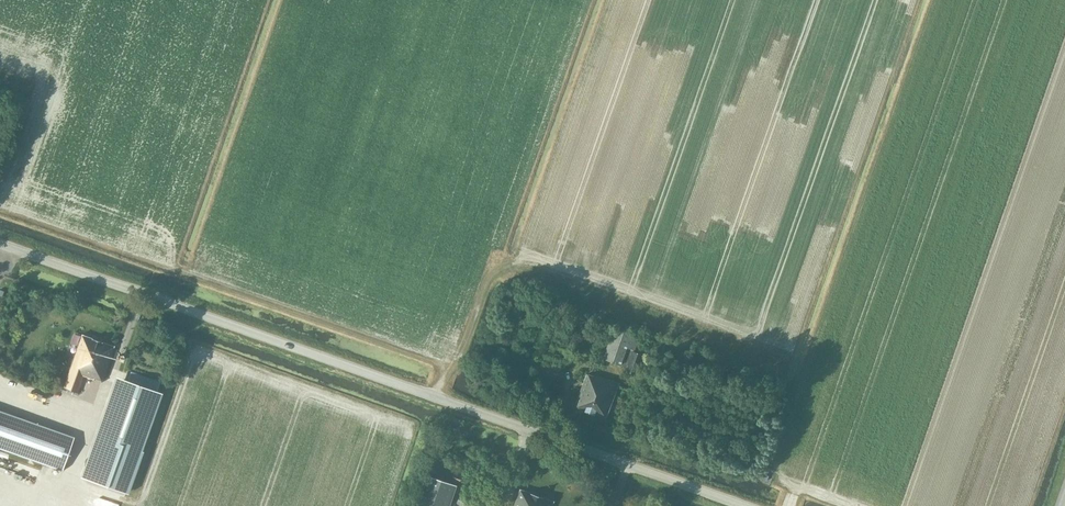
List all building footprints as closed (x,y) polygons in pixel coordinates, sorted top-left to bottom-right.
[(626,370),(637,374),(643,360),(642,360),(644,356),(634,353),(641,334),(615,326),(603,358),(627,367),(626,370)] [(63,388),(78,393),(84,376),(94,380),(94,379),(101,381),(102,380),(115,346),(82,334),(63,388)] [(575,407),(607,418),(620,383),(598,375),(597,377),(589,374),(589,375),(587,374),(575,407)] [(142,451),(162,393),(157,391),(128,381),(124,379),(124,380),(111,417),(111,418),(107,430),(106,430),(103,441),(100,449),(98,454),(98,455),(96,463),(95,463),(93,468),(94,468),(91,477),(90,476),(89,480),(122,491),(126,493),(127,493),(142,451)] [(61,470),(73,436),(0,410),(0,448),(61,470)] [(461,476),(453,473),(451,479),(459,482),(461,476)] [(456,486),(424,475),(414,505),(449,505),(456,486)] [(554,502),(519,489),(514,505),(552,505),(554,502)] [(461,505),(470,505),(472,500),(460,494),(457,504),(461,505)]
